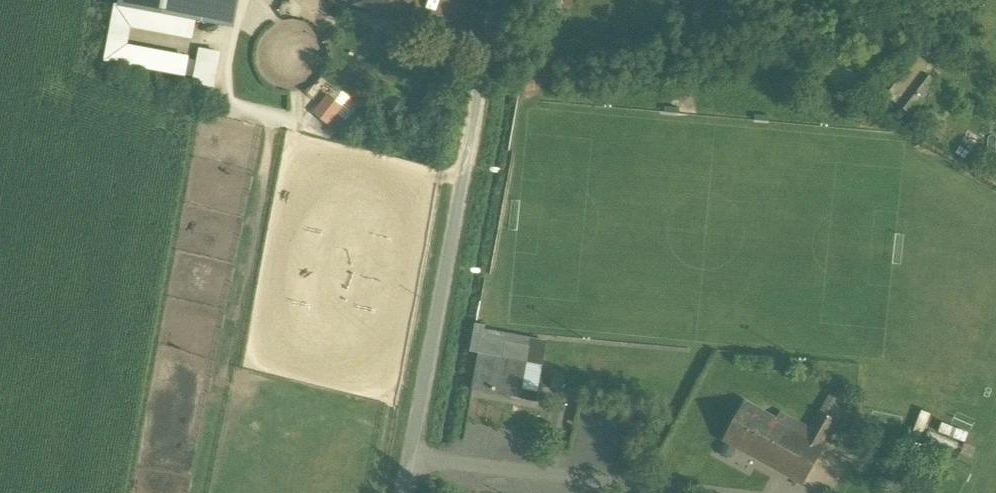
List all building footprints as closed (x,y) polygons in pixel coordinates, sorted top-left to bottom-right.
[(121,6),(232,26),(237,0),(122,0),(121,6)] [(346,6),(344,12),(392,28),(402,0),(329,0),(346,6)] [(205,46),(199,80),(222,85),(229,50),(205,46)] [(886,96),(898,105),(923,72),(928,65),(917,56),(886,96)] [(923,72),(898,105),(909,113),(934,81),(923,72)] [(336,124),(359,99),(350,92),(343,99),(335,92),(319,110),(336,124)] [(484,330),(482,337),(505,342),(529,346),(526,363),(522,389),(520,399),(536,402),(547,341),(484,330)] [(473,351),(479,352),(482,337),(475,336),(473,351)] [(505,342),(482,337),(479,352),(472,390),(511,398),(513,387),(518,361),(519,360),(502,357),(505,342)] [(505,342),(502,357),(519,360),(518,361),(526,363),(529,346),(505,342)] [(526,363),(518,361),(513,387),(522,389),(526,363)] [(522,389),(513,387),(511,398),(520,399),(522,389)] [(776,419),(744,402),(723,439),(804,484),(829,440),(828,439),(838,422),(819,411),(809,429),(780,413),(776,419)] [(918,441),(924,414),(913,411),(907,439),(918,441)] [(931,420),(920,444),(960,462),(971,437),(931,420)]
